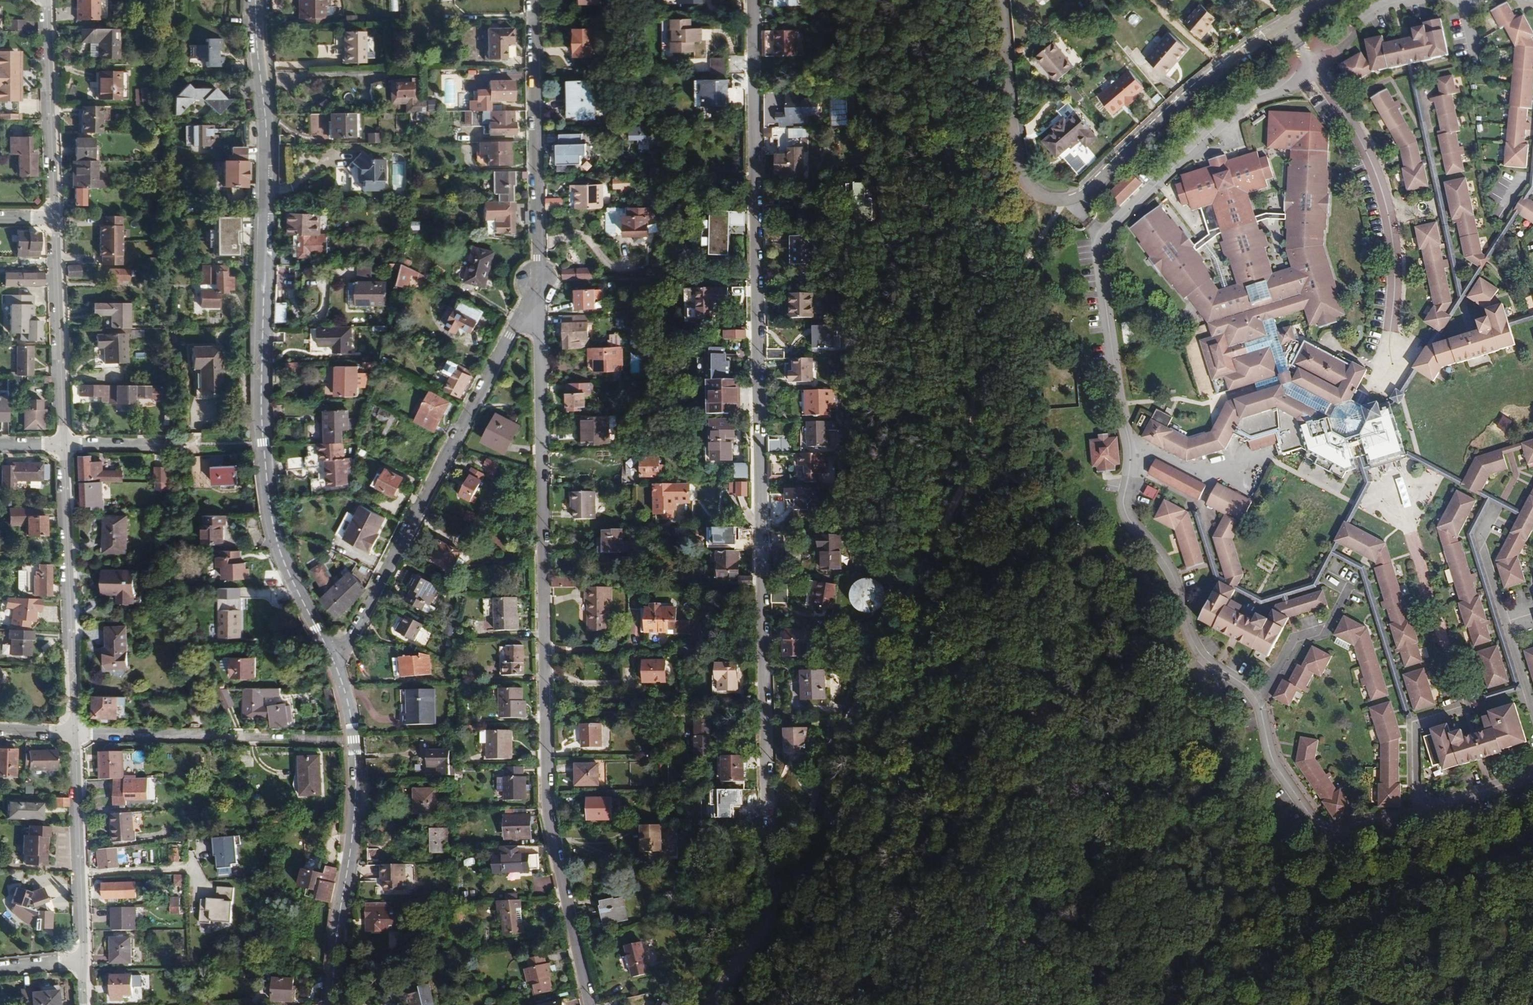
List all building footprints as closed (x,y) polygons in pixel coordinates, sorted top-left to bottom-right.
[(100,0),(80,0),(80,10),(78,10),(78,21),(100,21),(100,0)] [(284,0),(271,0),(271,13),(284,13),(284,0)] [(333,7),(331,7),(331,0),(302,0),(298,0),(299,19),(304,19),(303,25),(318,25),(318,19),(322,19),(327,19),(334,16),(333,7)] [(1531,37),(1529,34),(1532,32),(1523,15),(1519,17),(1517,13),(1514,15),(1507,2),(1490,11),(1500,28),(1504,26),(1514,45),(1503,165),(1525,167),(1527,141),(1524,141),(1525,131),(1528,131),(1529,123),(1525,123),(1527,105),(1531,105),(1532,97),(1528,97),(1528,90),(1532,90),(1532,83),(1529,83),(1530,75),(1532,75),(1532,41),(1531,37)] [(1205,30),(1211,24),(1216,18),(1201,5),(1184,24),(1201,39),(1207,32),(1205,30)] [(778,21),(778,7),(764,7),(764,21),(778,21)] [(1128,17),(1133,25),(1140,20),(1135,13),(1128,17)] [(702,42),(702,28),(691,28),(691,18),(672,19),(671,29),(673,29),(673,41),(672,41),(672,52),(695,52),(695,42),(702,42)] [(1448,55),(1440,19),(1423,23),(1424,26),(1412,29),(1414,37),(1384,43),(1382,36),(1365,40),(1368,55),(1364,57),(1363,55),(1360,57),(1358,54),(1339,65),(1350,84),(1373,70),(1388,67),(1388,68),(1399,66),(1398,61),(1421,56),(1421,61),(1432,59),(1432,58),(1448,55)] [(24,31),(24,21),(8,21),(8,31),(24,31)] [(594,56),(594,29),(573,30),(573,56),(594,56)] [(120,58),(119,30),(82,30),(82,42),(99,43),(99,58),(120,58)] [(486,30),(486,59),(505,59),(506,45),(513,45),(513,30),(486,30)] [(796,57),(796,31),(762,31),(762,58),(796,57)] [(1165,76),(1188,49),(1169,32),(1146,59),(1165,76)] [(342,33),(343,64),(364,64),(364,33),(342,33)] [(207,46),(191,46),(191,59),(207,59),(207,67),(226,67),(226,58),(220,58),(220,51),(224,51),(224,40),(207,40),(207,46)] [(1074,67),(1054,42),(1035,57),(1056,82),(1074,67)] [(97,55),(97,43),(89,43),(89,55),(97,55)] [(286,62),(286,46),(272,46),(273,55),(275,55),(275,62),(286,62)] [(15,55),(0,54),(0,120),(18,120),(18,83),(14,83),(15,55)] [(1412,63),(1421,61),(1421,56),(1398,61),(1399,66),(1408,64),(1412,63)] [(710,72),(710,58),(693,58),(694,72),(710,72)] [(726,74),(726,58),(712,58),(712,75),(726,74)] [(1450,315),(1517,213),(1513,211),(1484,255),(1478,265),(1461,291),(1412,63),(1408,64),(1458,295),(1447,313),(1450,315)] [(1135,96),(1144,88),(1130,71),(1098,97),(1113,115),(1125,105),(1127,107),(1137,99),(1135,96)] [(122,73),(99,72),(99,100),(121,101),(121,100),(122,73)] [(1438,134),(1446,174),(1464,171),(1460,154),(1463,154),(1462,146),(1459,146),(1455,131),(1459,131),(1451,94),(1460,92),(1459,88),(1455,89),(1452,75),(1436,78),(1440,96),(1434,97),(1441,134),(1438,134)] [(424,112),(424,100),(417,100),(416,80),(410,80),(410,83),(393,84),(393,104),(404,104),(405,113),(408,113),(424,112)] [(727,80),(695,80),(696,106),(727,106),(727,80)] [(488,112),(488,101),(493,101),(499,101),(514,101),(513,82),(488,82),(488,90),(475,90),(475,101),(467,101),(467,112),(488,112)] [(568,83),(568,115),(578,115),(578,119),(594,119),(593,82),(568,83)] [(175,98),(175,115),(180,116),(195,101),(204,101),(219,116),(235,101),(228,100),(217,89),(193,89),(189,85),(175,98)] [(1076,92),(1069,85),(1064,89),(1071,97),(1076,92)] [(1402,168),(1407,190),(1428,186),(1423,163),(1426,163),(1425,158),(1420,159),(1416,140),(1398,109),(1402,107),(1398,100),(1394,102),(1387,88),(1371,98),(1400,148),(1404,167),(1402,168)] [(818,116),(817,99),(803,99),(802,92),(763,92),(763,128),(793,128),(803,128),(803,116),(818,116)] [(1067,105),(1058,113),(1064,119),(1053,128),(1056,131),(1044,141),(1057,157),(1070,146),(1072,148),(1081,139),(1087,146),(1096,138),(1067,105)] [(102,134),(102,108),(82,108),(82,134),(102,134)] [(1256,214),(1247,191),(1267,184),(1265,177),(1272,174),(1265,154),(1257,157),(1255,150),(1226,160),(1223,161),(1222,158),(1212,161),(1213,165),(1209,166),(1181,176),(1183,183),(1176,186),(1183,207),(1191,204),(1193,211),(1202,208),(1211,234),(1196,242),(1185,229),(1184,230),(1173,216),(1172,217),(1161,204),(1132,226),(1142,240),(1141,241),(1151,255),(1150,256),(1161,271),(1163,270),(1173,283),(1174,282),(1185,296),(1188,294),(1209,321),(1213,335),(1201,338),(1213,378),(1225,374),(1230,388),(1256,380),(1259,390),(1233,397),(1216,430),(1213,428),(1190,435),(1162,421),(1152,439),(1188,458),(1228,446),(1235,431),(1251,439),(1257,436),(1260,445),(1280,439),(1284,451),(1303,445),(1309,448),(1306,455),(1344,474),(1347,468),(1357,465),(1354,455),(1359,454),(1364,452),(1368,451),(1371,460),(1406,450),(1392,404),(1390,399),(1380,401),(1379,399),(1365,404),(1352,397),(1367,367),(1339,352),(1337,355),(1306,338),(1304,341),(1296,337),(1292,324),(1278,328),(1274,316),(1305,307),(1310,323),(1319,320),(1320,325),(1338,320),(1336,315),(1346,312),(1324,244),(1325,228),(1327,228),(1328,211),(1330,211),(1331,193),(1328,193),(1330,166),(1328,167),(1329,130),(1313,111),(1271,109),(1269,146),(1291,147),(1291,164),(1288,164),(1287,191),(1285,191),(1285,209),(1286,209),(1286,212),(1266,211),(1256,214)] [(509,123),(509,118),(512,118),(512,111),(488,112),(467,112),(464,112),(464,125),(469,125),(469,127),(482,127),(483,135),(514,134),(514,124),(509,123)] [(435,120),(434,112),(424,112),(424,120),(435,120)] [(308,113),(307,131),(321,132),(322,114),(308,113)] [(354,138),(354,114),(329,114),(329,138),(354,138)] [(195,128),(195,146),(220,146),(221,136),(215,136),(215,128),(195,128)] [(655,144),(655,129),(629,128),(629,144),(638,144),(648,144),(655,144)] [(802,178),(801,147),(793,147),(793,128),(763,128),(763,137),(778,136),(786,137),(787,154),(779,154),(775,154),(775,172),(780,172),(780,178),(802,178)] [(409,143),(409,133),(401,134),(401,143),(409,143)] [(378,144),(378,134),(366,134),(366,144),(378,144)] [(557,144),(558,164),(581,164),(581,155),(586,155),(585,144),(582,144),(582,134),(559,134),(559,144),(557,144)] [(294,145),(294,136),(278,136),(278,145),(294,145)] [(787,154),(786,137),(778,136),(779,154),(787,154)] [(10,139),(10,154),(18,154),(18,176),(36,176),(36,154),(31,153),(30,138),(10,139)] [(94,162),(94,140),(76,139),(75,162),(94,162)] [(1529,186),(1523,195),(1526,198),(1532,187),(1532,140),(1529,186)] [(511,166),(511,151),(509,151),(509,142),(478,142),(478,155),(486,155),(486,166),(511,166)] [(247,156),(247,148),(232,148),(232,156),(247,156)] [(359,155),(350,164),(357,172),(358,182),(361,182),(361,191),(382,191),(382,182),(384,182),(384,160),(367,162),(359,155)] [(247,187),(247,156),(232,156),(229,156),(229,162),(224,162),(224,187),(247,187)] [(97,181),(97,162),(94,162),(75,162),(75,168),(72,168),(72,176),(75,176),(75,189),(85,189),(89,189),(106,189),(109,189),(109,181),(97,181)] [(1143,183),(1132,171),(1110,192),(1121,204),(1143,183)] [(513,202),(513,187),(515,187),(515,172),(492,172),(492,194),(496,195),(496,202),(513,202)] [(1481,252),(1465,177),(1444,182),(1445,189),(1448,189),(1450,196),(1447,196),(1449,204),(1452,204),(1453,211),(1450,211),(1452,219),(1456,218),(1464,257),(1478,265),(1484,255),(1481,252)] [(613,180),(614,188),(621,188),(622,192),(629,191),(629,179),(613,180)] [(602,207),(602,184),(571,184),(571,189),(576,189),(576,208),(602,207)] [(847,184),(847,212),(851,212),(852,222),(872,222),(872,203),(865,204),(864,184),(847,184)] [(85,206),(85,189),(75,189),(75,205),(85,206)] [(1519,214),(1528,199),(1526,198),(1523,195),(1513,211),(1517,213),(1519,214)] [(562,208),(562,199),(546,199),(546,208),(562,208)] [(1528,199),(1519,214),(1532,223),(1532,202),(1528,199)] [(513,233),(513,212),(515,212),(515,202),(513,202),(496,202),(491,202),(492,220),(494,220),(495,233),(498,233),(513,233)] [(290,213),(291,204),(277,204),(276,213),(290,213)] [(648,235),(648,219),(657,219),(657,221),(661,221),(661,213),(662,213),(662,207),(628,207),(627,225),(626,225),(626,235),(636,235),(636,243),(647,243),(648,235)] [(711,212),(712,255),(730,255),(730,211),(711,212)] [(321,234),(322,214),(311,214),(296,213),(290,213),(290,234),(295,234),(300,234),(321,234)] [(122,266),(123,216),(103,216),(102,226),(101,226),(100,256),(103,256),(103,266),(122,266)] [(240,216),(215,216),(215,230),(209,230),(209,248),(216,248),(216,255),(240,255),(240,216)] [(421,229),(421,220),(412,220),(412,229),(421,229)] [(1447,267),(1446,260),(1442,260),(1440,249),(1443,248),(1442,243),(1440,244),(1436,221),(1415,226),(1419,249),(1421,248),(1433,305),(1424,321),(1436,328),(1447,313),(1444,311),(1451,301),(1444,268),(1447,267)] [(39,258),(39,234),(18,233),(17,258),(39,258)] [(327,253),(327,234),(321,234),(300,234),(300,257),(313,257),(313,253),(327,253)] [(791,236),(790,264),(813,264),(813,236),(791,236)] [(1223,257),(1209,241),(1204,244),(1217,259),(1226,285),(1232,284),(1223,257)] [(474,247),(465,282),(485,287),(494,253),(474,247)] [(405,257),(406,254),(399,252),(396,264),(403,264),(405,257)] [(293,265),(293,258),(282,257),(281,265),(293,265)] [(411,268),(414,262),(405,257),(403,264),(411,268)] [(409,287),(413,275),(420,277),(419,279),(427,281),(428,277),(411,268),(403,264),(402,270),(398,285),(409,287)] [(82,277),(81,265),(68,266),(69,278),(82,277)] [(234,290),(234,278),(228,278),(228,265),(204,266),(204,285),(209,285),(209,291),(203,291),(203,308),(220,308),(220,294),(228,294),(228,290),(234,290)] [(387,305),(387,282),(378,282),(378,278),(373,278),(373,266),(359,266),(359,282),(359,305),(372,305),(387,305)] [(316,284),(317,268),(308,268),(307,283),(316,284)] [(135,276),(135,271),(131,271),(131,270),(110,270),(110,281),(116,281),(124,281),(130,281),(130,276),(135,276)] [(577,279),(576,270),(562,271),(562,280),(577,279)] [(590,279),(590,270),(576,270),(577,279),(590,279)] [(42,286),(42,275),(6,274),(5,287),(23,287),(23,286),(42,286)] [(1503,308),(1502,303),(1498,304),(1495,294),(1498,289),(1480,277),(1469,294),(1473,296),(1471,299),(1484,308),(1487,317),(1476,320),(1479,329),(1481,333),(1428,349),(1416,369),(1432,380),(1442,366),(1456,362),(1456,363),(1466,360),(1465,354),(1489,347),(1490,352),(1498,350),(1498,349),(1514,344),(1508,325),(1507,320),(1506,316),(1503,308)] [(359,305),(359,282),(350,282),(350,307),(358,307),(358,308),(372,309),(372,305),(359,305)] [(712,318),(712,301),(720,301),(728,301),(727,288),(696,289),(697,319),(712,318)] [(602,290),(576,291),(576,309),(594,308),(594,299),(602,299),(602,290)] [(814,318),(813,293),(790,294),(790,318),(814,318)] [(11,306),(10,334),(21,334),(21,341),(41,342),(41,322),(33,321),(34,296),(6,296),(6,306),(11,306)] [(472,332),(483,312),(454,297),(444,315),(451,319),(447,326),(458,332),(462,326),(472,332)] [(275,302),(275,321),(286,322),(287,303),(275,302)] [(131,329),(130,304),(94,304),(94,315),(111,316),(111,329),(131,329)] [(1440,331),(1450,315),(1447,313),(1436,328),(1440,331)] [(1532,317),(1532,313),(1507,320),(1508,325),(1532,317)] [(592,323),(592,314),(563,315),(563,324),(586,323),(592,323)] [(447,326),(451,319),(444,315),(440,322),(447,326)] [(587,339),(586,323),(563,324),(564,349),(580,349),(580,339),(587,339)] [(833,348),(833,326),(814,326),(815,349),(833,348)] [(353,352),(352,327),(319,327),(319,346),(334,346),(334,353),(353,352)] [(1428,349),(1481,333),(1479,329),(1432,344),(1440,331),(1436,328),(1412,367),(1416,369),(1428,349)] [(146,338),(146,331),(132,331),(132,329),(131,329),(111,329),(105,329),(104,334),(127,334),(132,335),(132,338),(146,338)] [(745,339),(745,331),(724,331),(724,340),(745,339)] [(285,333),(285,342),(298,342),(298,333),(285,333)] [(128,363),(127,334),(104,334),(104,336),(97,336),(97,348),(104,348),(105,364),(128,363)] [(34,376),(33,346),(18,347),(18,377),(22,376),(28,376),(34,376)] [(732,380),(731,362),(727,362),(726,347),(707,348),(707,357),(704,357),(705,371),(708,372),(708,380),(732,380)] [(1466,360),(1490,352),(1489,347),(1465,354),(1466,360)] [(201,369),(201,395),(222,395),(221,348),(193,349),(193,369),(201,369)] [(622,371),(621,348),(588,349),(588,360),(593,360),(593,372),(610,372),(619,371),(622,371)] [(783,359),(783,349),(767,350),(767,359),(783,359)] [(812,381),(811,358),(793,359),(793,372),(789,372),(789,382),(812,381)] [(462,397),(474,372),(449,359),(442,372),(452,377),(446,389),(462,397)] [(337,367),(336,395),(358,395),(359,367),(337,367)] [(1405,386),(1416,369),(1412,367),(1402,381),(1405,386)] [(288,383),(289,369),(274,369),(273,383),(288,383)] [(619,381),(619,371),(610,372),(610,381),(619,381)] [(741,413),(740,380),(732,380),(708,380),(708,414),(741,413)] [(1400,400),(1405,392),(1402,390),(1405,386),(1402,381),(1398,388),(1396,387),(1391,394),(1393,396),(1391,398),(1390,399),(1392,404),(1395,402),(1398,399),(1400,400)] [(589,396),(592,390),(592,383),(566,384),(567,407),(585,407),(585,397),(589,396)] [(110,404),(110,387),(80,386),(79,396),(104,396),(104,405),(110,405),(110,404)] [(160,399),(160,392),(167,392),(167,387),(110,387),(110,404),(136,404),(136,399),(160,399)] [(833,409),(833,390),(832,390),(805,391),(806,416),(830,416),(830,409),(833,409)] [(416,421),(435,432),(451,403),(432,392),(416,421)] [(781,401),(781,392),(768,392),(768,401),(781,401)] [(1216,430),(1233,397),(1228,399),(1213,428),(1216,430)] [(9,398),(0,398),(0,418),(9,418),(9,398)] [(26,401),(26,429),(46,429),(46,411),(43,411),(43,400),(26,401)] [(374,402),(370,410),(374,412),(372,415),(377,418),(379,415),(385,418),(377,433),(385,437),(397,416),(384,409),(385,408),(374,402)] [(350,429),(350,419),(349,410),(325,410),(326,422),(326,443),(331,443),(344,442),(344,439),(344,429),(350,429)] [(497,414),(483,441),(505,454),(519,426),(497,414)] [(1497,427),(1507,431),(1512,420),(1503,415),(1497,427)] [(608,444),(608,427),(614,426),(615,425),(615,416),(581,417),(582,444),(608,444)] [(358,429),(358,418),(350,419),(350,429),(358,429)] [(731,448),(731,438),(734,438),(734,420),(710,421),(711,449),(731,448)] [(828,447),(827,422),(807,423),(808,447),(828,447)] [(1532,440),(1532,435),(1521,439),(1522,443),(1532,440)] [(1128,463),(1126,436),(1117,437),(1108,438),(1099,438),(1102,466),(1107,466),(1107,471),(1124,469),(1124,464),(1128,463)] [(1260,445),(1257,436),(1251,439),(1254,448),(1260,445)] [(1502,449),(1522,443),(1521,439),(1501,445),(1502,449)] [(1522,443),(1528,464),(1532,462),(1532,440),(1522,443)] [(782,454),(782,441),(769,441),(769,455),(782,454)] [(345,458),(344,442),(331,443),(326,443),(322,444),(320,443),(321,460),(326,459),(327,478),(348,477),(348,467),(353,467),(352,458),(345,458)] [(360,447),(361,442),(348,442),(348,450),(355,450),(355,452),(359,452),(360,447)] [(1481,487),(1467,479),(1478,457),(1502,449),(1501,445),(1475,453),(1463,477),(1434,462),(1435,467),(1485,493),(1465,531),(1491,616),(1492,620),(1511,682),(1479,692),(1480,696),(1517,685),(1470,533),(1490,496),(1519,511),(1521,507),(1481,487)] [(366,457),(369,451),(360,447),(359,452),(359,453),(366,457)] [(732,462),(731,448),(711,449),(711,463),(732,462)] [(1434,462),(1409,449),(1406,450),(1371,460),(1367,462),(1364,452),(1359,454),(1366,477),(1355,497),(1360,499),(1371,478),(1368,467),(1410,454),(1435,467),(1434,462)] [(1507,465),(1502,449),(1478,457),(1467,479),(1481,487),(1490,470),(1507,465)] [(826,474),(826,453),(799,454),(800,467),(805,467),(806,483),(818,483),(818,474),(826,474)] [(787,479),(786,454),(782,454),(769,455),(770,479),(787,479)] [(806,483),(805,467),(800,467),(799,454),(794,454),(795,483),(806,483)] [(103,472),(102,463),(92,463),(93,457),(81,457),(82,479),(102,478),(103,482),(123,483),(123,473),(103,472)] [(657,477),(657,457),(640,458),(640,477),(657,477)] [(286,460),(287,470),(303,469),(302,458),(286,460)] [(496,476),(500,463),(488,460),(486,465),(492,468),(489,473),(496,476)] [(1162,476),(1169,462),(1165,460),(1158,474),(1162,476)] [(1214,486),(1169,462),(1162,476),(1207,500),(1214,486)] [(749,463),(734,463),(735,478),(749,478),(749,463)] [(48,480),(49,466),(43,465),(43,464),(13,464),(13,466),(2,466),(2,491),(12,491),(14,481),(42,481),(42,479),(48,480)] [(237,466),(213,467),(214,486),(238,485),(237,466)] [(380,474),(374,484),(394,495),(404,478),(387,469),(383,476),(380,474)] [(474,496),(485,475),(472,469),(468,476),(471,477),(460,497),(470,503),(471,502),(474,496)] [(170,483),(170,470),(155,470),(155,483),(170,483)] [(348,484),(348,477),(327,478),(328,485),(348,484)] [(1089,481),(1081,482),(1083,497),(1091,496),(1089,481)] [(170,492),(170,483),(155,483),(154,492),(170,492)] [(748,497),(748,483),(733,483),(733,494),(740,494),(740,498),(748,497)] [(103,500),(103,484),(82,484),(83,506),(95,506),(94,510),(105,510),(105,500),(103,500)] [(688,502),(688,484),(664,485),(652,485),(653,515),(662,515),(662,518),(672,519),(673,502),(688,502)] [(1242,519),(1253,498),(1226,484),(1215,505),(1226,510),(1242,519)] [(1521,507),(1519,511),(1495,555),(1495,557),(1504,584),(1525,577),(1518,554),(1517,552),(1532,522),(1532,484),(1521,507)] [(1459,531),(1476,497),(1457,487),(1437,524),(1461,599),(1459,599),(1466,624),(1468,623),(1475,642),(1491,637),(1486,621),(1492,620),(1491,616),(1487,617),(1480,593),(1483,592),(1482,588),(1477,589),(1474,578),(1477,577),(1474,570),(1471,570),(1461,537),(1454,539),(1453,533),(1455,529),(1459,531)] [(816,501),(816,490),(786,490),(786,502),(787,502),(795,501),(795,510),(795,511),(807,511),(807,501),(816,501)] [(595,519),(594,492),(570,492),(571,504),(574,504),(574,509),(574,519),(595,519)] [(1176,526),(1188,565),(1205,560),(1190,509),(1166,496),(1155,516),(1176,526)] [(1349,520),(1360,499),(1355,497),(1345,518),(1349,520)] [(795,510),(795,501),(787,502),(787,503),(787,505),(788,506),(789,508),(791,509),(793,510),(795,510)] [(1221,573),(1200,504),(1195,505),(1217,576),(1221,578),(1225,580),(1227,576),(1226,576),(1221,573)] [(378,533),(386,518),(361,505),(356,516),(344,539),(372,552),(378,539),(376,538),(378,533)] [(46,536),(46,517),(41,517),(41,510),(10,510),(10,525),(27,525),(27,536),(46,536)] [(1233,535),(1242,519),(1226,510),(1214,534),(1227,574),(1226,576),(1227,576),(1238,582),(1245,571),(1233,535)] [(344,539),(356,516),(348,512),(337,535),(344,539)] [(106,517),(105,552),(127,553),(128,517),(106,517)] [(224,543),(223,527),(226,526),(226,517),(205,517),(205,526),(203,526),(203,543),(224,543)] [(1340,540),(1349,520),(1345,518),(1335,537),(1340,540)] [(1419,638),(1411,614),(1409,615),(1386,539),(1349,520),(1340,540),(1376,559),(1377,562),(1377,563),(1375,564),(1384,596),(1381,597),(1383,605),(1387,604),(1390,616),(1387,617),(1388,621),(1390,621),(1398,645),(1396,646),(1397,649),(1400,648),(1405,663),(1423,658),(1417,639),(1419,638)] [(1461,537),(1459,531),(1455,529),(1453,533),(1454,539),(1461,537)] [(622,553),(622,530),(602,530),(602,539),(603,553),(622,553)] [(821,549),(821,569),(841,569),(841,535),(819,536),(819,549),(821,549)] [(1314,586),(1332,552),(1359,566),(1407,716),(1411,715),(1364,563),(1335,547),(1340,540),(1335,537),(1310,583),(1262,596),(1238,582),(1236,586),(1262,601),(1284,594),(1285,598),(1290,597),(1288,593),(1314,586)] [(460,559),(462,554),(440,542),(430,560),(458,575),(465,563),(460,559)] [(738,579),(737,551),(716,551),(717,579),(738,579)] [(240,564),(239,552),(223,552),(223,558),(217,558),(217,568),(223,568),(223,580),(249,579),(249,569),(246,569),(247,564),(240,564)] [(364,593),(366,588),(349,571),(340,581),(336,576),(333,578),(324,562),(312,568),(322,587),(326,595),(323,597),(321,599),(339,617),(364,593)] [(51,596),(51,565),(23,565),(23,571),(28,572),(28,593),(34,594),(34,596),(51,596)] [(103,572),(102,594),(119,594),(119,604),(134,604),(135,573),(103,572)] [(412,591),(406,602),(423,612),(427,605),(430,607),(439,589),(415,576),(408,589),(412,591)] [(1238,582),(1227,576),(1225,580),(1236,586),(1238,582)] [(578,587),(577,577),(552,578),(553,588),(578,587)] [(1270,652),(1290,614),(1328,602),(1324,586),(1290,597),(1285,598),(1277,601),(1269,615),(1258,610),(1255,617),(1228,602),(1236,586),(1225,580),(1221,578),(1201,616),(1216,624),(1215,625),(1223,629),(1225,625),(1249,637),(1247,642),(1254,646),(1255,645),(1270,652)] [(886,596),(886,594),(885,592),(885,590),(884,588),(883,586),(881,584),(880,583),(878,581),(876,580),(874,579),(872,579),(870,579),(867,579),(865,579),(863,579),(861,580),(859,581),(857,583),(856,584),(854,586),(853,588),(852,590),(852,592),(851,594),(851,596),(851,598),(852,600),(852,602),(853,604),(854,606),(856,608),(857,609),(859,611),(861,612),(863,612),(865,613),(867,613),(870,613),(872,613),(874,612),(876,612),(878,611),(880,609),(881,608),(883,606),(884,604),(885,602),(885,600),(886,598),(886,596)] [(786,603),(786,585),(776,585),(776,582),(771,582),(772,591),(772,603),(786,603)] [(813,606),(816,590),(818,590),(819,583),(811,582),(807,605),(813,606)] [(833,610),(837,586),(819,583),(818,590),(816,590),(813,606),(833,610)] [(608,631),(609,602),(611,602),(611,587),(585,587),(585,602),(587,602),(588,631),(608,631)] [(36,622),(37,611),(42,611),(43,599),(7,598),(7,608),(15,608),(13,624),(21,625),(21,626),(30,628),(31,621),(36,622)] [(517,599),(488,599),(488,616),(495,616),(496,631),(518,631),(517,599)] [(676,622),(676,608),(660,608),(660,605),(650,605),(650,609),(645,609),(645,633),(688,633),(688,622),(676,622)] [(219,612),(219,638),(240,639),(240,612),(219,612)] [(1367,681),(1372,697),(1389,691),(1368,624),(1345,612),(1335,632),(1339,634),(1336,639),(1348,646),(1352,641),(1355,642),(1364,673),(1361,675),(1363,682),(1367,681)] [(415,642),(424,626),(408,617),(404,625),(400,633),(415,642)] [(1249,637),(1225,625),(1223,629),(1247,642),(1249,637)] [(105,649),(105,669),(128,669),(127,628),(107,628),(107,649),(105,649)] [(806,657),(805,630),(785,630),(786,657),(806,657)] [(30,656),(31,641),(34,641),(34,632),(9,631),(9,640),(12,640),(11,655),(30,656)] [(1284,675),(1274,693),(1290,702),(1298,688),(1301,689),(1303,686),(1308,689),(1310,685),(1307,683),(1315,669),(1322,673),(1333,652),(1313,642),(1303,662),(1299,660),(1289,678),(1284,675)] [(1499,657),(1497,651),(1500,649),(1498,642),(1477,648),(1488,684),(1509,678),(1506,671),(1503,672),(1501,665),(1504,664),(1502,656),(1499,657)] [(1523,646),(1532,679),(1532,643),(1523,646)] [(507,663),(503,663),(503,676),(524,676),(524,646),(507,646),(507,663)] [(698,655),(698,647),(678,647),(678,655),(698,655)] [(432,675),(430,657),(421,655),(421,657),(412,658),(412,657),(401,658),(402,675),(402,678),(432,675)] [(402,675),(401,658),(394,659),(395,676),(402,675)] [(231,671),(231,678),(255,679),(255,659),(225,659),(222,661),(222,668),(225,671),(231,671)] [(665,661),(643,661),(644,683),(665,683),(665,661)] [(716,663),(716,691),(737,692),(737,663),(716,663)] [(1435,700),(1424,664),(1403,671),(1406,679),(1409,678),(1412,685),(1408,686),(1410,693),(1414,692),(1416,699),(1412,700),(1414,707),(1435,700)] [(824,699),(823,672),(801,672),(802,682),(805,682),(806,699),(824,699)] [(526,719),(526,709),(523,709),(522,702),(523,689),(500,689),(500,719),(526,719)] [(262,708),(263,698),(279,698),(279,690),(244,690),(244,718),(271,718),(273,728),(287,726),(286,718),(290,718),(289,711),(285,712),(284,706),(269,708),(262,708)] [(408,691),(409,725),(436,725),(435,690),(408,691)] [(118,718),(119,704),(125,704),(126,697),(94,696),(94,717),(118,718)] [(1399,779),(1399,734),(1402,734),(1399,726),(1396,727),(1394,720),(1397,719),(1395,713),(1392,714),(1390,707),(1393,706),(1391,698),(1370,704),(1381,739),(1381,742),(1381,775),(1376,775),(1376,779),(1379,780),(1379,802),(1401,803),(1401,779),(1399,779)] [(199,715),(199,699),(189,699),(189,715),(199,715)] [(1502,745),(1526,738),(1515,699),(1488,707),(1494,724),(1465,733),(1462,725),(1451,729),(1448,719),(1431,725),(1432,730),(1424,732),(1434,762),(1442,760),(1443,766),(1460,761),(1460,762),(1469,759),(1469,758),(1467,753),(1492,746),(1494,751),(1502,748),(1502,745)] [(711,756),(711,736),(709,737),(709,721),(694,721),(695,757),(711,756)] [(601,748),(601,724),(580,725),(580,736),(582,736),(582,740),(582,748),(601,748)] [(785,729),(785,754),(807,754),(807,729),(785,729)] [(511,731),(482,731),(482,744),(488,744),(487,760),(513,760),(513,743),(511,743),(511,731)] [(1323,797),(1336,817),(1354,804),(1341,785),(1343,784),(1341,780),(1337,783),(1330,774),(1332,772),(1330,768),(1327,770),(1316,754),(1319,735),(1301,732),(1296,759),(1323,797)] [(1469,758),(1494,751),(1492,746),(1467,753),(1469,758)] [(15,777),(16,751),(0,750),(0,776),(15,777)] [(450,767),(450,751),(429,751),(429,768),(439,768),(439,775),(450,775),(450,767)] [(58,771),(58,752),(47,752),(47,754),(39,754),(39,753),(30,754),(30,756),(26,756),(26,768),(30,768),(30,769),(47,769),(47,771),(58,771)] [(125,779),(124,754),(101,755),(101,780),(125,779)] [(743,770),(743,764),(747,764),(747,756),(723,756),(723,781),(743,781),(743,770)] [(300,758),(301,796),(322,795),(320,757),(300,758)] [(598,764),(575,765),(575,786),(598,786),(598,764)] [(525,778),(498,778),(498,793),(505,792),(505,801),(526,801),(525,778)] [(139,790),(139,779),(129,779),(129,781),(116,782),(117,789),(117,805),(117,806),(123,806),(127,806),(127,795),(134,795),(134,790),(139,790)] [(437,802),(437,790),(415,790),(415,813),(437,813),(437,811),(437,802)] [(69,807),(69,799),(56,798),(56,806),(69,807)] [(611,799),(588,799),(587,820),(611,820),(611,799)] [(42,804),(10,803),(9,817),(42,819),(42,804)] [(135,842),(133,813),(112,815),(114,843),(135,842)] [(531,838),(531,817),(527,817),(506,817),(506,839),(531,838)] [(661,852),(660,825),(641,826),(642,852),(661,852)] [(44,855),(45,837),(48,837),(50,838),(50,827),(30,826),(29,836),(25,836),(24,856),(27,856),(26,864),(46,866),(47,856),(44,855)] [(432,829),(432,854),(445,854),(445,843),(449,843),(449,829),(432,829)] [(240,845),(239,836),(209,839),(210,848),(214,848),(214,852),(216,851),(218,866),(238,864),(235,845),(240,845)] [(120,869),(118,849),(99,851),(99,853),(101,870),(120,869)] [(171,850),(172,864),(180,864),(180,850),(171,850)] [(382,862),(382,850),(369,850),(368,862),(382,862)] [(540,870),(538,855),(530,856),(530,854),(520,855),(519,850),(512,850),(512,852),(507,852),(507,850),(502,850),(502,856),(493,857),(494,874),(531,872),(531,870),(540,870)] [(623,862),(623,853),(607,853),(607,862),(623,862)] [(405,891),(405,865),(382,865),(382,875),(385,875),(385,882),(385,891),(405,891)] [(320,881),(321,874),(304,869),(299,886),(319,892),(318,900),(331,904),(335,885),(333,884),(337,870),(326,867),(325,874),(323,882),(320,881)] [(182,875),(173,874),(173,886),(182,887),(182,875)] [(228,916),(225,880),(208,882),(209,896),(195,897),(197,921),(208,920),(207,917),(228,916)] [(126,899),(126,884),(104,885),(104,899),(110,899),(121,899),(126,899)] [(19,888),(14,904),(18,905),(16,910),(16,912),(16,915),(17,917),(18,919),(20,921),(23,924),(26,925),(30,927),(36,928),(37,929),(39,930),(40,929),(53,930),(55,913),(49,912),(46,905),(51,903),(46,889),(36,893),(33,892),(19,888)] [(180,908),(180,901),(179,898),(171,898),(171,908),(180,908)] [(601,908),(604,924),(627,920),(622,899),(614,901),(613,900),(601,902),(602,907),(601,908)] [(519,924),(517,909),(522,909),(521,901),(498,901),(499,912),(496,912),(497,923),(504,922),(506,936),(525,934),(524,923),(519,924)] [(398,931),(398,909),(391,909),(391,903),(367,904),(368,932),(398,931)] [(136,931),(137,908),(113,909),(113,932),(136,931)] [(366,944),(366,930),(353,929),(352,943),(366,944)] [(112,939),(112,964),(132,964),(131,939),(112,939)] [(625,946),(632,978),(648,974),(641,942),(625,946)] [(532,982),(535,995),(553,991),(550,977),(554,977),(551,964),(547,965),(545,957),(529,960),(531,969),(526,970),(529,982),(532,982)] [(311,976),(312,965),(299,964),(299,975),(311,976)] [(113,977),(113,1001),(125,1001),(125,996),(133,996),(133,977),(113,977)] [(292,1002),(293,986),(293,980),(273,979),(272,1001),(292,1002)] [(401,1004),(436,1004),(431,985),(421,987),(422,992),(400,998),(401,1004)] [(24,1004),(60,1004),(58,991),(33,993),(32,989),(23,990),(24,1004)]
